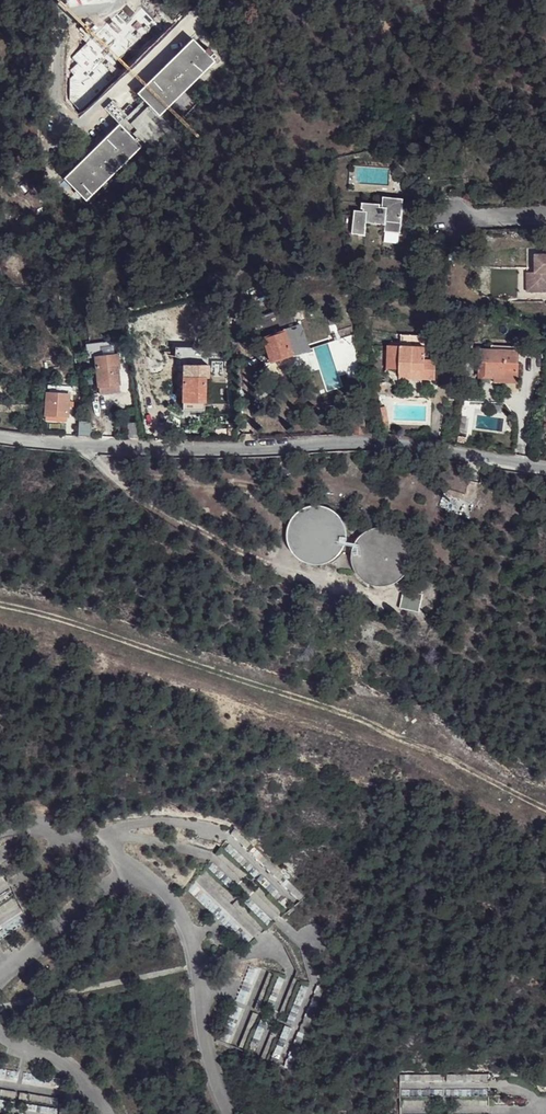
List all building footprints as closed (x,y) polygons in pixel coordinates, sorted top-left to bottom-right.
[(104,109),(119,124),(64,179),(86,201),(140,148),(148,155),(173,130),(160,116),(215,62),(217,65),(221,61),(208,48),(204,51),(192,39),(137,94),(143,100),(134,109),(129,104),(122,111),(112,101),(104,109)] [(362,211),(355,211),(353,234),(365,236),(367,223),(385,225),(385,232),(401,233),(404,200),(383,198),(382,208),(381,208),(381,205),(362,203),(362,211)] [(535,293),(545,293),(545,255),(535,255),(535,272),(535,293)] [(535,293),(535,272),(526,272),(527,293),(535,293)] [(249,343),(263,338),(271,362),(305,351),(291,307),(243,323),(249,343)] [(400,347),(389,346),(388,369),(400,369),(400,373),(412,374),(412,370),(424,371),(425,361),(428,361),(429,336),(401,335),(400,347)] [(340,379),(362,372),(351,336),(313,347),(326,390),(342,386),(340,379)] [(96,358),(99,387),(119,385),(118,370),(120,369),(117,341),(86,344),(88,358),(96,358)] [(491,350),(480,349),(479,377),(494,378),(494,383),(517,384),(519,346),(491,345),(491,350)] [(412,374),(400,373),(399,379),(435,380),(436,362),(428,361),(425,361),(424,371),(412,370),(412,374)] [(183,365),(183,403),(206,403),(206,365),(183,365)] [(119,385),(99,387),(100,395),(120,393),(119,385)] [(47,393),(45,416),(67,417),(68,394),(47,393)] [(355,419),(355,434),(364,434),(364,419),(355,419)] [(459,436),(458,442),(466,444),(467,437),(459,436)] [(361,547),(358,554),(357,563),(357,569),(358,571),(360,576),(365,583),(371,588),(378,592),(386,593),(394,592),(402,590),(409,585),(414,579),(418,571),(419,563),(418,555),(415,547),(410,541),(404,535),(396,532),(388,531),(380,532),(372,535),(366,540),(361,547)] [(357,563),(358,554),(349,551),(337,562),(358,571),(357,569),(357,563)] [(192,888),(230,920),(237,912),(228,905),(235,897),(206,872),(192,888)] [(29,922),(16,900),(0,910),(0,940),(29,922)] [(224,1041),(248,1046),(254,1012),(230,1007),(224,1041)] [(255,1050),(266,1055),(277,1030),(265,1025),(255,1050)] [(292,1065),(301,1036),(292,1033),(283,1062),(292,1065)]
